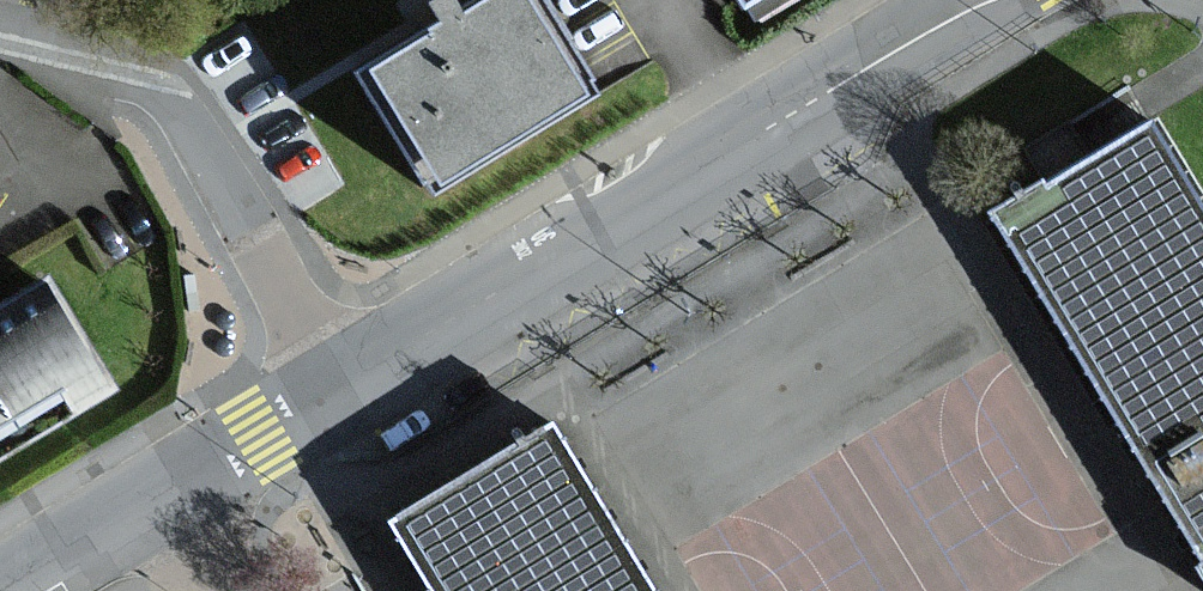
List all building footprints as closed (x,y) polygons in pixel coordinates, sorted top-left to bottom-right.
[(357,73),(432,197),(600,95),(542,1),(541,0),(477,0),(357,73)] [(758,24),(796,0),(744,0),(758,24)] [(998,204),(1202,550),(1202,170),(1165,106),(998,204)] [(127,387),(54,265),(0,297),(0,463),(127,387)] [(395,515),(442,590),(673,590),(565,413),(395,515)]
